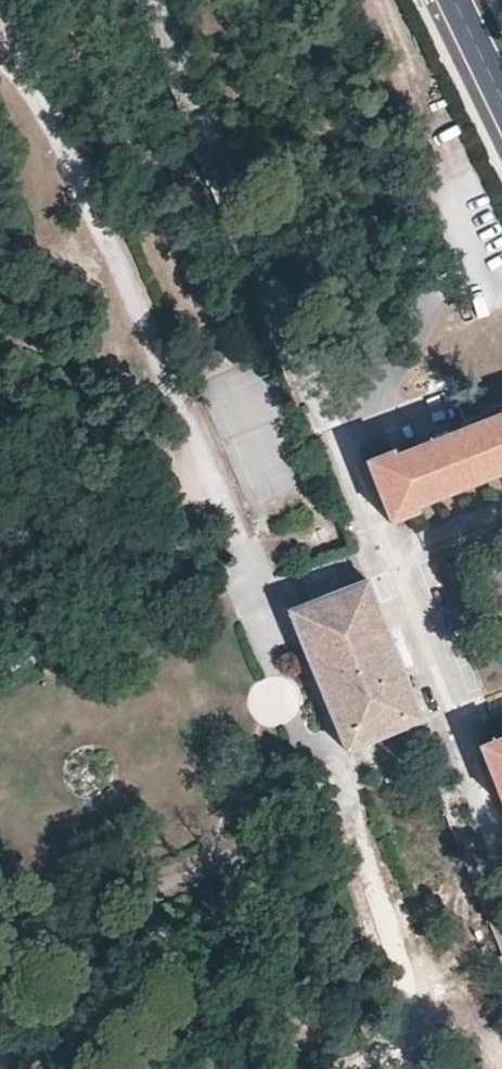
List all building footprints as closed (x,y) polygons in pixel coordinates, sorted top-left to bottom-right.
[(501,471),(501,412),(397,454),(389,436),(360,448),(389,521),(418,511),(415,505),(501,471)] [(420,719),(365,578),(286,609),(342,750),(420,719)] [(476,744),(501,811),(501,734),(476,744)]
